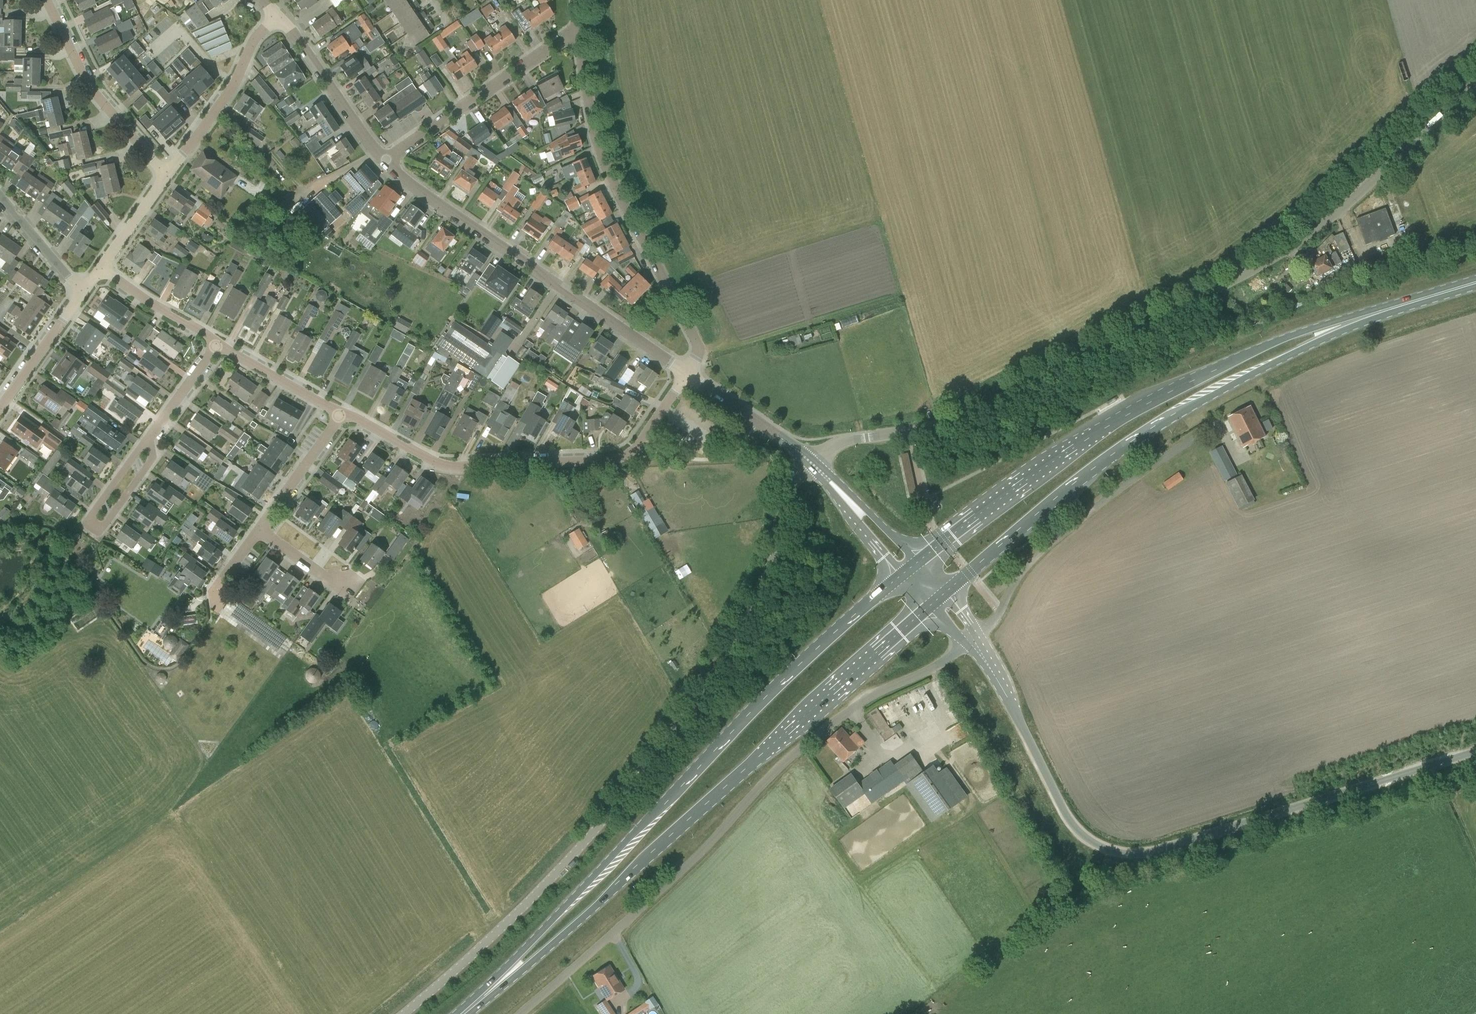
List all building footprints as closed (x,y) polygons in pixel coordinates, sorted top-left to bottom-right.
[(75,1),(80,12),(96,4),(94,0),(76,0),(75,1)] [(110,1),(113,7),(122,3),(126,11),(135,7),(131,0),(112,0),(110,1)] [(144,8),(156,0),(139,0),(144,8)] [(209,23),(204,16),(225,0),(200,0),(195,4),(196,4),(191,7),(204,25),(209,23)] [(317,3),(315,0),(294,0),(301,10),(305,8),(307,10),(317,3)] [(411,0),(387,0),(385,1),(393,12),(411,0)] [(417,12),(415,9),(419,6),(416,0),(411,0),(393,12),(400,23),(417,12)] [(543,22),(554,14),(546,3),(551,0),(537,0),(540,5),(534,10),(543,22)] [(496,7),(493,2),(489,5),(489,4),(480,10),(486,19),(489,17),(488,15),(494,11),(492,9),(496,7)] [(219,18),(209,23),(204,25),(191,7),(178,17),(210,58),(232,48),(219,18)] [(543,22),(534,10),(533,7),(522,14),(519,11),(513,15),(525,34),(543,22)] [(91,34),(116,23),(109,8),(98,13),(98,15),(85,21),(91,34)] [(465,27),(483,16),(478,8),(461,19),(465,27)] [(320,38),(336,27),(341,23),(331,9),(325,13),(327,15),(311,26),(320,38)] [(407,34),(429,20),(423,11),(419,14),(417,12),(400,23),(407,34)] [(361,25),(368,20),(364,14),(356,19),(361,25)] [(21,34),(22,21),(5,21),(2,21),(2,15),(0,15),(0,34),(21,34)] [(379,36),(380,36),(374,28),(373,28),(368,20),(361,25),(360,25),(371,41),(379,36)] [(429,20),(407,34),(415,45),(432,34),(430,31),(434,28),(429,20)] [(119,34),(127,30),(123,22),(115,26),(119,34)] [(349,48),(347,49),(351,55),(359,49),(354,41),(362,36),(353,23),(341,32),(345,37),(343,39),(349,48)] [(496,36),(505,48),(515,41),(505,26),(499,30),(501,33),(496,36)] [(479,34),(484,40),(489,36),(484,30),(479,34)] [(101,55),(122,44),(115,31),(95,41),(101,55)] [(21,34),(0,34),(0,53),(14,54),(14,47),(21,47),(21,34)] [(148,34),(141,37),(145,46),(152,42),(148,34)] [(478,50),(484,47),(476,34),(470,38),(478,50)] [(439,35),(431,40),(437,48),(444,42),(439,35)] [(505,48),(496,36),(493,38),(491,35),(484,40),(494,55),(505,48)] [(379,36),(380,36),(379,36),(371,41),(364,46),(369,54),(384,43),(387,47),(380,37),(379,36)] [(349,48),(343,39),(342,37),(327,48),(334,58),(347,49),(349,48)] [(130,46),(134,50),(139,46),(135,42),(130,46)] [(287,53),(281,43),(274,48),(262,56),(268,66),(287,53)] [(192,54),(188,49),(180,56),(185,62),(192,54)] [(426,67),(431,64),(423,51),(418,55),(426,67)] [(459,62),(467,74),(477,67),(467,52),(460,56),(463,59),(459,62)] [(14,54),(0,53),(0,62),(14,62),(14,72),(23,72),(40,73),(40,60),(14,59),(14,54)] [(274,74),(293,61),(287,53),(268,66),(274,74)] [(437,53),(431,57),(437,67),(443,64),(437,53)] [(115,79),(130,66),(122,57),(107,70),(115,79)] [(357,72),(359,75),(365,71),(368,77),(376,71),(373,66),(370,68),(363,57),(356,62),(353,57),(340,67),(348,78),(357,72)] [(176,69),(181,64),(177,60),(172,65),(176,69)] [(197,60),(192,66),(196,71),(191,75),(204,90),(213,82),(201,68),(202,66),(197,60)] [(151,72),(157,67),(153,61),(146,67),(151,72)] [(293,61),(274,74),(286,92),(305,79),(293,61)] [(467,74),(459,62),(458,63),(457,62),(454,65),(452,62),(446,66),(456,81),(467,74)] [(130,66),(115,79),(122,87),(137,74),(130,66)] [(39,86),(40,73),(23,72),(23,79),(14,79),(14,84),(6,84),(5,91),(20,91),(20,85),(39,86)] [(432,79),(427,72),(420,77),(424,84),(423,85),(432,98),(443,90),(434,77),(432,79)] [(361,96),(387,79),(383,73),(368,83),(364,77),(353,85),(361,96)] [(544,99),(563,89),(555,73),(536,83),(544,99)] [(146,85),(151,80),(148,76),(143,80),(137,74),(122,87),(130,96),(145,84),(146,85)] [(204,90),(191,75),(183,82),(196,97),(204,90)] [(268,106),(277,98),(259,76),(250,84),(268,106)] [(398,93),(412,84),(408,78),(394,88),(398,93)] [(387,79),(361,96),(369,108),(380,100),(376,93),(385,87),(385,86),(389,83),(387,79)] [(183,82),(168,95),(176,104),(181,100),(188,108),(198,99),(196,97),(183,82)] [(397,119),(396,119),(397,122),(416,109),(418,112),(422,109),(420,106),(425,103),(412,84),(398,93),(386,101),(389,106),(388,107),(397,119)] [(159,113),(174,131),(184,123),(171,108),(176,104),(168,95),(162,88),(157,92),(168,105),(159,113)] [(537,100),(531,91),(524,95),(523,94),(518,97),(519,99),(512,103),(526,124),(534,118),(526,108),(537,100)] [(253,122),(263,109),(260,107),(260,106),(245,95),(234,109),(249,120),(250,120),(253,122)] [(291,95),(278,104),(282,110),(295,101),(291,95)] [(141,97),(137,101),(142,105),(146,102),(141,97)] [(35,117),(61,111),(57,98),(44,101),(46,110),(42,112),(41,109),(22,114),(23,120),(35,117)] [(552,112),(560,107),(562,106),(558,98),(544,105),(548,113),(552,112)] [(383,129),(396,119),(397,119),(388,107),(389,106),(386,101),(382,104),(385,107),(373,115),(383,129)] [(319,123),(330,116),(321,103),(310,110),(310,111),(303,116),(307,121),(314,116),(319,123)] [(560,107),(552,112),(553,115),(552,116),(555,127),(550,130),(552,140),(570,129),(569,124),(575,122),(572,110),(562,113),(560,107)] [(516,130),(522,138),(528,134),(522,126),(523,126),(515,115),(511,117),(505,109),(490,119),(498,130),(511,121),(517,129),(516,130)] [(61,111),(35,117),(36,123),(44,121),(44,119),(48,118),(51,128),(64,125),(61,111)] [(288,127),(301,118),(296,111),(283,120),(288,127)] [(159,113),(149,121),(145,115),(139,120),(148,130),(152,125),(165,140),(174,131),(159,113)] [(311,155),(331,140),(331,139),(320,147),(317,142),(327,136),(328,137),(338,129),(330,116),(319,123),(323,130),(309,139),(311,141),(305,145),(311,155)] [(15,129),(18,122),(11,120),(9,126),(15,129)] [(476,145),(494,133),(486,122),(468,134),(476,145)] [(258,146),(264,138),(248,127),(242,135),(251,141),(249,144),(255,148),(257,145),(258,146)] [(40,136),(47,134),(45,128),(38,129),(40,136)] [(443,137),(452,143),(458,136),(449,129),(443,137)] [(66,137),(65,130),(61,131),(48,135),(49,141),(66,137)] [(89,144),(85,132),(67,136),(69,143),(57,146),(59,152),(89,144)] [(581,147),(577,136),(568,139),(566,134),(548,145),(554,161),(573,155),(572,150),(581,147)] [(14,146),(13,145),(14,144),(0,135),(0,164),(1,164),(14,146)] [(465,155),(472,147),(458,137),(452,145),(465,155)] [(337,169),(347,161),(345,159),(354,152),(344,139),(335,145),(340,151),(330,158),(337,169)] [(331,140),(311,155),(315,160),(335,145),(331,140)] [(516,143),(506,150),(507,152),(497,159),(499,161),(514,152),(518,147),(516,143)] [(89,144),(59,152),(60,158),(77,154),(79,161),(92,157),(89,144)] [(451,154),(444,144),(435,151),(438,155),(430,166),(446,178),(454,166),(455,167),(461,158),(452,152),(451,154)] [(16,175),(24,163),(30,156),(20,148),(19,149),(14,146),(1,164),(11,171),(16,175)] [(477,159),(481,153),(476,149),(472,155),(477,159)] [(220,199),(237,177),(203,152),(190,170),(205,181),(201,185),(220,199)] [(491,164),(480,156),(477,162),(470,157),(452,182),(469,193),(477,182),(478,182),(491,164)] [(60,171),(70,169),(68,159),(58,161),(58,162),(53,163),(60,171)] [(565,180),(576,176),(590,170),(585,159),(561,169),(565,180)] [(25,193),(35,179),(31,176),(34,171),(24,163),(16,175),(21,179),(15,186),(25,193)] [(84,174),(96,171),(94,163),(82,166),(84,174)] [(86,185),(116,178),(113,165),(100,168),(102,178),(98,179),(97,176),(85,179),(86,185)] [(354,219),(374,194),(369,187),(377,179),(365,166),(354,175),(350,171),(342,178),(357,196),(344,208),(354,219)] [(590,170),(576,176),(580,184),(573,187),(575,193),(585,189),(584,187),(595,183),(590,170)] [(502,189),(508,193),(513,186),(519,176),(513,172),(501,188),(502,189)] [(533,185),(543,180),(540,174),(530,179),(533,185)] [(35,179),(25,193),(35,200),(42,192),(47,195),(54,185),(40,175),(36,180),(35,179)] [(86,185),(83,186),(85,194),(91,192),(91,190),(100,188),(100,186),(104,185),(106,194),(120,191),(116,178),(86,185)] [(490,208),(498,197),(492,192),(496,186),(490,182),(478,199),(490,208)] [(374,194),(354,219),(348,226),(374,246),(393,222),(387,217),(392,210),(390,209),(399,197),(385,186),(384,187),(381,185),(374,194)] [(518,190),(514,187),(513,186),(508,193),(502,202),(502,201),(500,203),(505,207),(500,215),(513,223),(519,215),(515,212),(521,203),(513,197),(518,190)] [(66,192),(71,198),(76,191),(72,187),(66,192)] [(536,211),(547,195),(541,191),(530,207),(536,211)] [(593,209),(605,203),(599,191),(589,197),(588,194),(578,199),(581,205),(584,204),(588,212),(593,209)] [(186,201),(174,192),(167,202),(179,211),(186,216),(194,205),(187,200),(186,201)] [(318,236),(341,215),(321,192),(298,213),(318,236)] [(53,225),(63,210),(57,207),(62,200),(52,193),(44,203),(50,207),(42,218),(53,225)] [(516,198),(523,202),(526,197),(519,193),(516,198)] [(569,212),(579,207),(575,198),(564,202),(569,212)] [(103,223),(110,217),(97,202),(90,208),(103,223)] [(585,234),(602,225),(600,221),(612,214),(605,203),(593,209),(597,217),(580,226),(585,234)] [(416,228),(420,223),(418,222),(423,215),(411,206),(401,219),(406,223),(402,227),(399,225),(394,232),(405,241),(403,243),(409,247),(420,231),(416,228)] [(76,225),(81,217),(83,215),(72,207),(68,214),(63,210),(53,225),(63,232),(71,221),(76,225)] [(1366,245),(1379,240),(1395,235),(1386,208),(1356,219),(1366,245)] [(193,217),(204,224),(209,217),(198,210),(193,217)] [(558,254),(566,243),(558,238),(562,231),(561,230),(571,215),(565,210),(559,218),(558,217),(553,225),(557,228),(552,234),(555,236),(547,247),(558,254)] [(543,219),(533,213),(530,218),(529,218),(521,229),(538,241),(551,221),(544,217),(543,219)] [(81,217),(76,225),(78,226),(76,229),(81,232),(88,222),(81,217)] [(161,247),(166,240),(162,237),(167,229),(154,220),(146,232),(156,239),(154,242),(161,247)] [(573,232),(578,225),(570,220),(565,227),(573,232)] [(610,242),(623,235),(617,224),(605,230),(602,225),(585,234),(592,243),(607,235),(610,242)] [(453,237),(443,229),(438,235),(436,234),(431,242),(430,242),(424,249),(431,254),(432,253),(441,260),(446,253),(443,251),(453,237)] [(1334,237),(1335,240),(1340,253),(1350,249),(1343,233),(1342,233),(1334,237)] [(80,257),(91,242),(79,234),(68,249),(80,257)] [(12,242),(2,235),(0,237),(0,257),(0,258),(12,242)] [(623,235),(610,242),(614,250),(602,256),(603,259),(609,263),(611,262),(610,260),(617,256),(616,254),(629,247),(623,235)] [(1311,256),(1314,262),(1332,254),(1329,247),(1332,243),(1328,239),(1311,256)] [(193,254),(199,247),(190,240),(185,248),(193,254)] [(231,247),(243,253),(246,247),(234,241),(231,247)] [(12,242),(0,258),(6,262),(1,269),(10,276),(14,270),(9,266),(10,264),(22,249),(12,242)] [(566,243),(558,254),(569,262),(576,250),(579,252),(583,246),(577,242),(573,248),(566,243)] [(143,262),(150,252),(140,244),(130,258),(128,256),(123,263),(138,274),(145,263),(143,262)] [(183,259),(188,253),(177,244),(172,251),(183,259)] [(479,271),(486,260),(472,250),(464,261),(463,260),(458,268),(455,266),(449,276),(454,279),(461,270),(470,276),(475,268),(479,271)] [(619,265),(634,257),(631,251),(616,259),(619,265)] [(1349,274),(1358,269),(1351,251),(1341,255),(1349,274)] [(155,266),(161,257),(154,252),(148,260),(155,266)] [(414,259),(424,266),(429,259),(419,252),(414,259)] [(1325,271),(1326,272),(1331,270),(1330,268),(1332,267),(1341,262),(1335,252),(1332,254),(1314,262),(1312,263),(1314,269),(1313,270),(1315,274),(1317,274),(1318,275),(1325,271)] [(610,264),(597,255),(591,264),(585,260),(579,269),(592,278),(597,271),(603,275),(610,264)] [(184,298),(197,275),(186,269),(187,266),(180,262),(174,272),(181,276),(180,279),(181,279),(174,292),(184,298)] [(229,283),(236,270),(236,269),(234,273),(233,273),(237,267),(230,263),(217,285),(225,289),(228,283),(229,283)] [(21,287),(33,271),(23,264),(7,286),(12,290),(14,286),(13,285),(15,282),(21,287)] [(628,284),(640,295),(649,286),(629,266),(625,270),(634,278),(628,284)] [(499,288),(508,274),(497,267),(488,280),(499,288)] [(447,268),(443,276),(447,279),(452,271),(447,268)] [(236,270),(229,283),(235,287),(242,273),(236,270)] [(32,294),(38,286),(43,278),(33,271),(21,287),(32,294)] [(260,299),(272,277),(265,273),(252,295),(260,299)] [(474,273),(465,287),(470,291),(480,277),(474,273)] [(640,295),(628,284),(623,290),(609,276),(600,284),(605,289),(607,288),(621,301),(624,298),(631,305),(640,295)] [(207,311),(219,289),(207,281),(194,304),(207,311)] [(464,287),(457,283),(454,288),(462,292),(464,287)] [(28,305),(44,316),(51,306),(39,298),(44,291),(38,286),(32,294),(35,296),(28,305)] [(233,319),(246,296),(233,288),(226,300),(228,301),(221,312),(233,319)] [(529,317),(534,309),(533,308),(541,296),(531,289),(517,309),(529,317)] [(320,303),(324,301),(327,297),(325,293),(321,290),(317,291),(314,296),(315,300),(320,303)] [(285,298),(288,292),(286,291),(283,296),(282,296),(276,308),(282,312),(289,300),(285,298)] [(271,309),(276,300),(267,295),(263,303),(257,300),(244,324),(256,331),(269,308),(271,309)] [(119,305),(108,297),(93,317),(100,322),(103,318),(121,331),(127,322),(121,317),(127,309),(119,303),(119,305)] [(313,318),(318,309),(308,304),(297,325),(304,329),(310,317),(313,318)] [(362,312),(347,304),(344,309),(338,306),(335,311),(335,310),(319,339),(326,343),(335,328),(337,329),(345,315),(356,322),(362,312)] [(37,326),(44,316),(28,305),(23,313),(20,311),(21,310),(17,307),(14,310),(37,326)] [(557,342),(567,329),(560,324),(567,314),(554,306),(539,328),(544,331),(539,338),(550,345),(553,339),(557,342)] [(37,326),(14,310),(14,311),(10,308),(7,312),(15,318),(16,316),(19,318),(14,325),(30,336),(37,326)] [(278,344),(291,321),(279,315),(273,325),(275,326),(268,338),(278,344)] [(490,340),(502,322),(491,315),(479,332),(490,340)] [(519,335),(523,330),(506,317),(502,323),(519,335)] [(395,327),(405,333),(409,325),(399,320),(395,327)] [(491,346),(454,321),(438,344),(486,377),(486,376),(501,385),(518,361),(512,357),(501,372),(495,367),(513,340),(501,332),(491,346)] [(136,338),(148,346),(148,345),(144,342),(153,328),(147,323),(136,338)] [(567,329),(557,342),(558,342),(553,350),(573,364),(590,338),(588,337),(593,331),(582,323),(578,329),(570,324),(567,329)] [(91,354),(104,336),(88,324),(75,342),(91,354)] [(16,346),(4,338),(7,332),(0,327),(0,354),(7,359),(16,346)] [(395,328),(390,336),(404,343),(408,335),(395,328)] [(174,358),(181,348),(172,341),(173,339),(161,331),(153,343),(174,358)] [(351,351),(360,335),(353,331),(344,347),(351,351)] [(127,344),(121,341),(111,333),(106,341),(125,355),(131,347),(127,344)] [(298,362),(311,339),(299,333),(293,343),(294,344),(287,356),(298,362)] [(812,333),(804,336),(806,342),(814,339),(812,333)] [(127,344),(131,339),(126,335),(121,341),(127,344)] [(605,369),(612,360),(605,356),(613,345),(601,336),(593,347),(598,351),(593,358),(602,365),(601,367),(605,369)] [(143,352),(148,346),(136,338),(132,344),(143,352)] [(533,344),(526,340),(523,345),(529,349),(533,344)] [(322,375),(336,351),(323,344),(315,357),(316,358),(311,368),(310,368),(308,371),(317,376),(319,373),(322,375)] [(374,365),(383,350),(376,346),(367,361),(374,365)] [(520,360),(527,350),(521,346),(514,356),(520,360)] [(161,377),(168,368),(156,359),(157,358),(147,351),(140,362),(161,377)] [(538,357),(528,351),(524,357),(540,367),(546,358),(540,354),(538,357)] [(82,374),(87,367),(67,352),(60,363),(61,364),(54,375),(66,384),(76,370),(82,374)] [(349,383),(362,359),(349,352),(336,376),(349,383)] [(438,359),(445,362),(447,358),(435,352),(432,357),(431,357),(435,359),(437,360),(438,359)] [(403,369),(410,358),(403,354),(396,365),(403,369)] [(618,354),(604,374),(614,381),(624,366),(628,361),(618,354)] [(130,374),(134,367),(122,358),(117,365),(130,374)] [(104,384),(107,379),(110,375),(109,375),(110,374),(94,363),(87,372),(104,384)] [(646,368),(640,363),(634,371),(641,375),(638,381),(648,388),(657,374),(647,367),(646,368)] [(109,364),(104,370),(110,374),(115,368),(109,364)] [(372,396),(385,374),(372,366),(359,389),(372,396)] [(396,383),(403,371),(394,366),(388,378),(396,383)] [(627,368),(619,379),(627,384),(634,373),(633,373),(627,368)] [(453,394),(463,377),(462,377),(464,373),(457,369),(455,373),(453,371),(449,378),(445,385),(440,393),(446,397),(449,392),(453,394)] [(247,381),(236,372),(229,382),(234,387),(231,391),(246,402),(257,387),(248,380),(247,381)] [(417,395),(424,381),(427,376),(421,373),(411,392),(417,395)] [(119,387),(123,390),(126,387),(118,381),(121,378),(115,374),(112,377),(110,375),(107,379),(119,387)] [(445,385),(449,378),(443,374),(441,378),(442,383),(445,385)] [(127,393),(126,394),(135,400),(140,395),(150,402),(157,392),(146,384),(146,383),(137,376),(135,379),(130,375),(127,376),(123,381),(124,383),(129,387),(125,392),(127,393)] [(611,382),(601,378),(598,385),(608,389),(622,395),(625,387),(611,381),(611,382)] [(102,386),(114,394),(119,387),(107,379),(104,384),(102,386)] [(552,390),(555,384),(547,379),(544,385),(552,390)] [(516,390),(518,385),(511,381),(508,386),(492,413),(499,416),(489,432),(502,439),(514,418),(510,416),(511,414),(506,410),(509,406),(507,406),(517,390),(516,390)] [(394,409),(404,392),(392,385),(381,402),(394,409)] [(56,395),(44,386),(34,400),(55,415),(62,406),(69,411),(76,401),(61,390),(56,395)] [(588,397),(591,393),(581,386),(577,391),(584,395),(588,397)] [(123,391),(123,390),(119,387),(114,394),(113,396),(120,400),(114,408),(135,423),(142,413),(131,405),(131,404),(123,398),(126,394),(127,393),(125,392),(124,392),(123,391)] [(260,410),(269,397),(261,391),(252,404),(260,410)] [(494,408),(499,397),(488,391),(483,402),(494,408)] [(445,409),(453,394),(449,392),(446,397),(440,393),(435,403),(445,409)] [(542,403),(546,397),(537,392),(531,403),(530,402),(523,413),(530,418),(523,430),(535,437),(545,420),(537,416),(541,408),(541,409),(544,404),(542,403)] [(638,403),(626,394),(621,402),(615,397),(611,403),(617,407),(618,406),(631,415),(638,403)] [(230,405),(218,397),(216,399),(214,397),(208,405),(211,406),(232,422),(239,411),(230,404),(230,405)] [(585,407),(588,403),(582,398),(580,404),(585,407)] [(289,405),(277,399),(267,418),(279,424),(289,405)] [(415,428),(426,408),(412,400),(407,410),(408,410),(402,421),(415,428)] [(573,441),(578,432),(570,428),(574,422),(568,418),(574,408),(563,401),(555,415),(559,418),(552,431),(565,438),(565,436),(573,441)] [(116,450),(125,437),(106,424),(110,419),(90,404),(81,416),(97,428),(93,434),(116,450)] [(289,405),(279,424),(290,431),(301,411),(289,405)] [(1244,447),(1266,436),(1251,406),(1229,417),(1244,447)] [(255,416),(245,409),(244,410),(243,409),(239,415),(250,423),(255,416)] [(62,427),(71,415),(66,412),(60,421),(55,418),(50,426),(65,437),(69,431),(62,427)] [(437,440),(449,419),(437,412),(425,433),(437,440)] [(611,416),(607,413),(604,413),(601,419),(599,419),(590,419),(590,420),(585,420),(584,414),(580,414),(581,431),(583,431),(583,433),(589,433),(589,430),(600,429),(599,425),(605,425),(604,427),(616,435),(625,422),(613,413),(611,416)] [(210,423),(198,414),(190,424),(211,440),(219,428),(210,422),(210,423)] [(466,441),(477,421),(463,414),(452,434),(466,441)] [(37,446),(44,436),(46,432),(23,416),(13,429),(37,446)] [(241,436),(233,431),(232,432),(223,425),(218,432),(234,443),(239,437),(240,438),(241,436)] [(233,431),(241,436),(243,433),(236,427),(233,431)] [(53,452),(64,436),(53,428),(42,443),(53,452)] [(90,449),(94,442),(78,431),(75,435),(80,439),(79,441),(90,449)] [(241,436),(247,441),(250,437),(244,433),(241,436)] [(195,443),(183,435),(176,445),(197,460),(205,449),(196,443),(195,443)] [(267,449),(285,462),(294,450),(276,438),(267,449)] [(346,478),(355,466),(350,463),(361,448),(349,439),(337,455),(344,461),(337,471),(346,478)] [(10,463),(18,452),(4,441),(0,447),(0,466),(5,470),(10,463)] [(234,445),(231,449),(237,453),(240,449),(234,445)] [(257,450),(264,454),(259,461),(277,473),(285,462),(267,449),(261,445),(257,450)] [(1225,481),(1237,475),(1222,446),(1210,452),(1225,481)] [(33,465),(38,457),(25,447),(20,455),(33,465)] [(100,472),(109,459),(92,448),(83,460),(100,472)] [(220,464),(224,458),(212,449),(207,455),(220,464)] [(381,475),(384,472),(379,468),(384,461),(372,453),(363,466),(375,474),(373,477),(377,480),(377,481),(381,475)] [(83,495),(92,483),(79,473),(82,468),(70,459),(63,467),(73,475),(67,483),(83,495)] [(183,471),(170,462),(162,473),(177,484),(183,477),(192,483),(200,472),(187,465),(183,471)] [(249,475),(267,488),(275,476),(257,463),(249,475)] [(355,466),(346,478),(347,478),(343,484),(352,490),(356,485),(357,486),(366,474),(355,466)] [(377,481),(377,480),(371,489),(381,496),(389,485),(396,490),(407,475),(395,466),(386,479),(381,475),(377,481)] [(66,518),(75,505),(60,495),(64,490),(40,472),(34,480),(37,482),(36,484),(49,493),(44,500),(46,502),(45,503),(66,518)] [(335,494),(342,485),(325,472),(318,481),(335,494)] [(216,473),(213,477),(219,481),(222,477),(216,473)] [(1168,490),(1183,479),(1179,473),(1163,483),(1168,490)] [(249,475),(240,487),(258,500),(267,488),(249,475)] [(1239,509),(1254,501),(1241,476),(1226,483),(1239,509)] [(421,499),(431,485),(421,478),(413,489),(407,484),(398,497),(407,503),(413,494),(421,499)] [(0,480),(0,489),(2,490),(4,488),(12,494),(16,489),(13,487),(12,489),(0,480)] [(185,497),(162,481),(159,487),(154,484),(154,485),(152,484),(150,484),(146,491),(146,493),(148,494),(147,495),(164,506),(167,501),(173,505),(174,504),(178,506),(185,497)] [(242,522),(251,510),(239,501),(242,497),(227,488),(222,495),(233,503),(227,511),(242,522)] [(318,507),(307,499),(296,513),(307,522),(318,507)] [(648,527),(656,522),(644,501),(636,506),(648,527)] [(152,515),(139,505),(131,516),(147,527),(152,520),(162,527),(169,517),(157,508),(152,515)] [(10,512),(3,507),(0,511),(0,519),(3,521),(10,512)] [(227,543),(235,532),(222,522),(226,517),(213,508),(206,517),(212,522),(208,527),(208,529),(227,543)] [(382,522),(386,515),(376,508),(371,515),(382,522)] [(343,528),(351,516),(342,510),(336,518),(329,513),(317,528),(329,537),(337,525),(343,528)] [(191,513),(188,520),(195,524),(199,517),(191,513)] [(351,516),(343,528),(348,532),(338,545),(351,553),(362,537),(357,533),(363,524),(351,516)] [(213,565),(221,554),(215,549),(219,545),(185,520),(179,529),(191,538),(190,539),(197,544),(192,550),(197,554),(213,565)] [(137,535),(124,526),(116,538),(130,548),(134,542),(147,551),(155,539),(141,529),(137,535)] [(577,550),(587,544),(578,529),(568,535),(577,550)] [(599,541),(605,538),(602,532),(596,536),(599,541)] [(165,548),(170,541),(163,536),(157,543),(165,548)] [(393,561),(403,547),(394,541),(385,555),(393,561)] [(372,568),(383,553),(371,544),(361,560),(372,568)] [(196,585),(205,574),(201,571),(205,567),(186,553),(179,563),(183,566),(167,588),(177,595),(185,584),(186,586),(190,581),(196,585)] [(265,593),(273,583),(268,579),(277,566),(266,558),(255,573),(262,578),(250,595),(260,602),(266,594),(265,593)] [(163,570),(156,565),(150,573),(158,578),(163,570)] [(265,593),(266,594),(274,600),(280,592),(287,597),(298,581),(287,574),(278,586),(273,583),(265,593)] [(308,611),(319,597),(309,589),(299,602),(294,598),(286,610),(286,611),(283,615),(293,621),(303,607),(308,611)] [(331,625),(340,612),(329,604),(320,616),(315,613),(303,630),(312,637),(315,633),(317,634),(326,622),(331,625)] [(282,645),(287,638),(247,609),(246,610),(239,605),(232,615),(265,639),(284,653),(287,649),(282,645)] [(177,662),(188,648),(180,642),(169,656),(177,662)] [(896,733),(903,728),(899,723),(892,728),(896,733)] [(844,762),(860,748),(842,728),(826,742),(844,762)] [(924,772),(911,753),(894,765),(892,762),(860,784),(852,773),(830,788),(844,808),(865,794),(872,804),(904,781),(907,784),(906,785),(932,822),(960,802),(934,765),(924,772)] [(607,1000),(624,989),(609,966),(592,976),(607,1000)] [(605,999),(595,1006),(600,1013),(615,1013),(605,999)] [(645,1012),(640,1006),(628,1013),(642,1013),(645,1012)]
